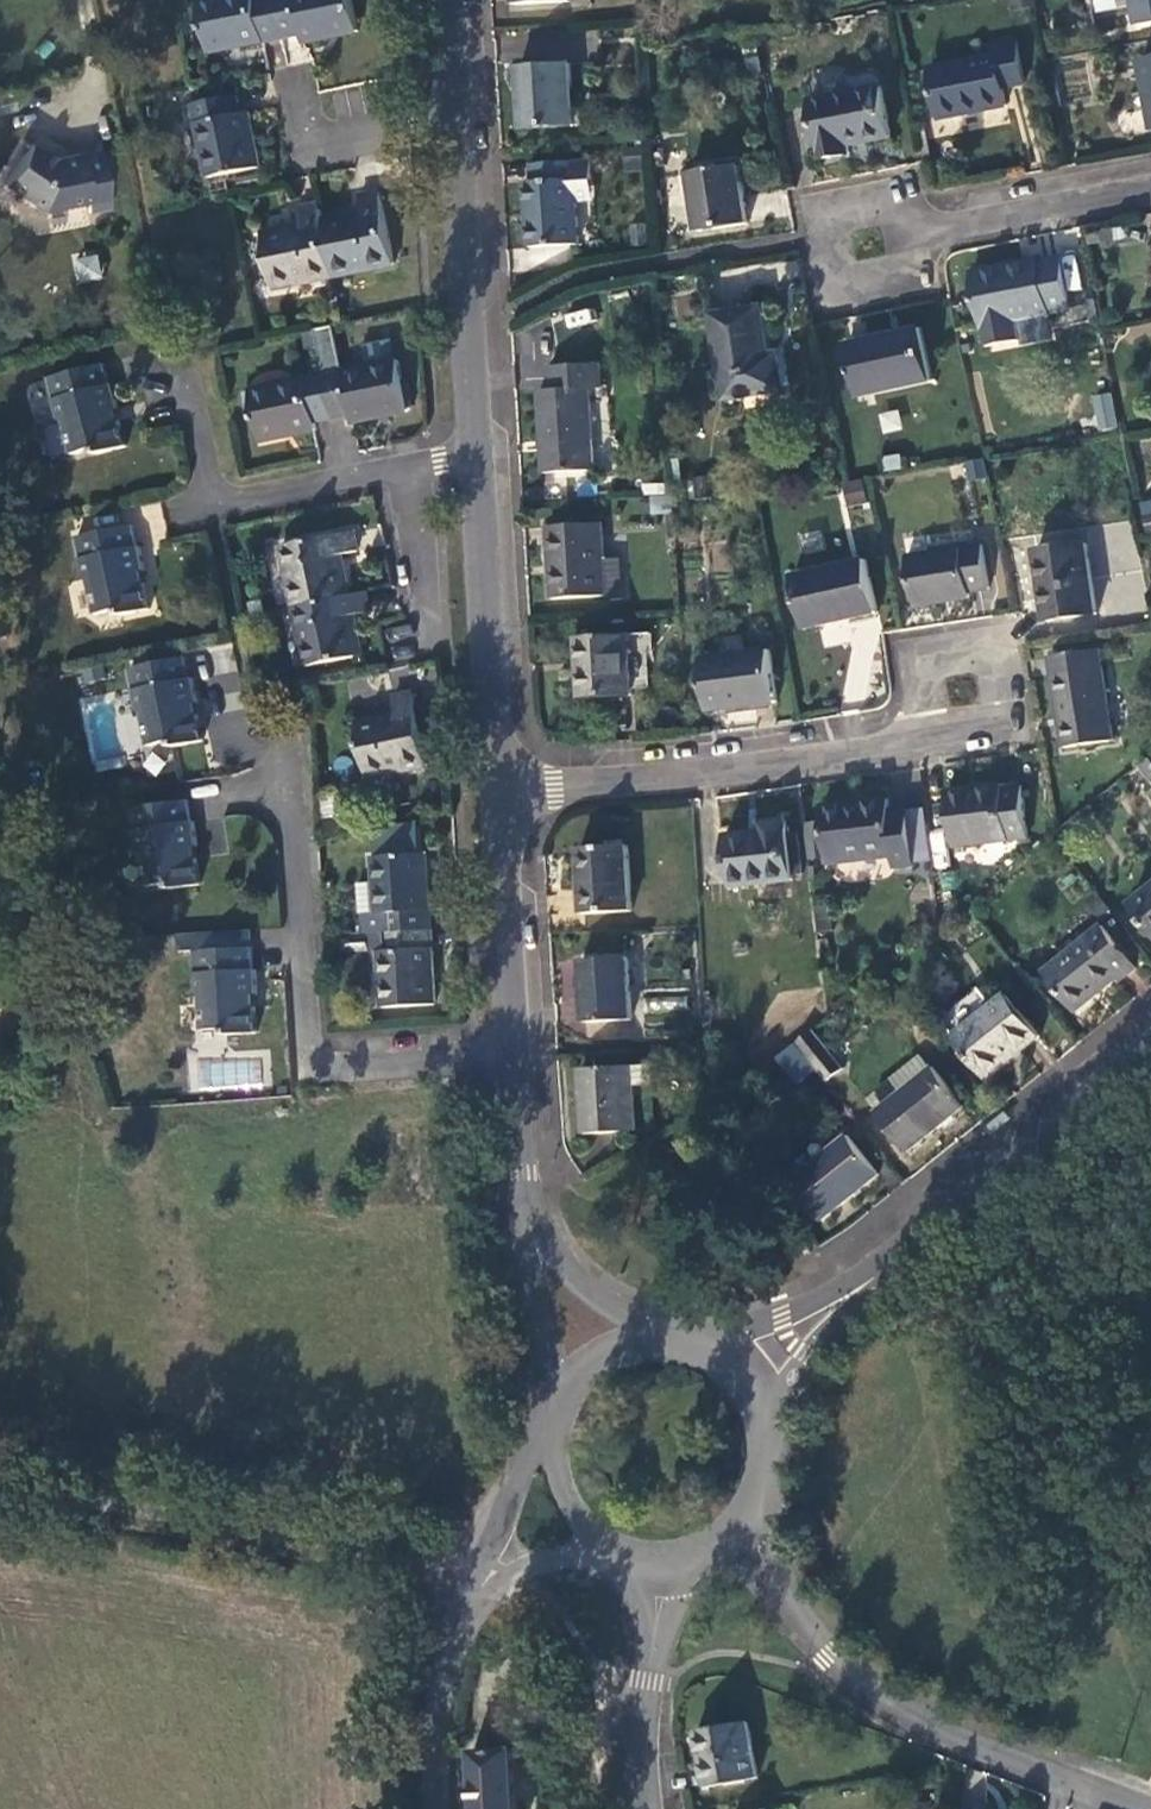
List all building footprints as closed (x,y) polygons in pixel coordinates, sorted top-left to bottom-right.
[(204,54),(278,40),(269,0),(260,0),(250,2),(249,0),(209,0),(194,3),(204,54)] [(345,0),(269,0),(278,40),(296,37),(297,43),(352,33),(345,0)] [(1010,14),(1033,9),(1032,6),(1031,0),(1008,0),(1010,14)] [(1130,33),(1150,29),(1150,0),(1125,0),(1130,33)] [(1020,80),(1014,46),(991,49),(994,62),(926,76),(935,125),(1004,112),(1001,93),(999,84),(1020,80)] [(571,127),(567,65),(517,69),(521,128),(571,127)] [(1137,68),(1149,136),(1150,136),(1150,65),(1137,68)] [(1021,89),(1020,80),(999,84),(1001,93),(1021,89)] [(875,89),(805,102),(816,163),(843,159),(841,151),(885,141),(875,89)] [(205,180),(257,170),(245,114),(237,116),(233,99),(189,108),(205,180)] [(102,211),(92,154),(47,162),(27,148),(0,188),(36,213),(81,204),(83,214),(102,211)] [(570,164),(529,166),(529,184),(523,185),(527,249),(574,247),(572,206),(571,185),(589,183),(588,163),(570,164)] [(736,167),(687,176),(695,233),(745,226),(736,167)] [(590,205),(589,183),(571,185),(572,206),(590,205)] [(345,214),(318,219),(329,276),(388,265),(374,193),(353,198),(356,212),(357,217),(346,220),(345,214)] [(267,289),(329,276),(318,219),(314,205),(295,209),(297,224),(298,228),(284,231),(283,227),(256,232),(267,289)] [(72,258),(77,282),(102,276),(96,253),(72,258)] [(984,354),(1018,347),(1015,329),(1046,323),(1046,319),(1068,315),(1058,266),(1037,270),(1036,267),(969,280),(980,335),(984,354)] [(751,319),(701,325),(712,406),(733,404),(734,411),(778,405),(772,366),(758,367),(751,319)] [(915,337),(845,350),(854,402),(925,388),(915,337)] [(396,362),(318,378),(326,419),(352,413),(354,422),(407,410),(396,362)] [(110,365),(55,379),(65,421),(69,423),(78,455),(101,449),(102,455),(131,448),(122,410),(125,410),(119,386),(116,386),(110,365)] [(603,470),(596,365),(545,368),(546,393),(535,394),(541,474),(603,470)] [(312,421),(326,419),(318,378),(252,391),(261,440),(314,432),(312,421)] [(1097,431),(1117,427),(1111,391),(1090,395),(1097,431)] [(964,460),(966,479),(985,477),(983,458),(964,460)] [(841,482),(845,506),(866,503),(861,478),(841,482)] [(1150,524),(1150,499),(1139,502),(1144,525),(1150,524)] [(158,503),(144,506),(152,540),(166,536),(158,503)] [(136,527),(81,538),(89,580),(93,583),(99,616),(122,611),(123,617),(153,611),(148,572),(146,573),(143,548),(141,548),(136,527)] [(598,528),(544,532),(549,603),(602,599),(600,563),(598,528)] [(278,551),(289,610),(344,599),(338,570),(333,571),(330,560),(353,555),(349,535),(278,551)] [(974,544),(899,555),(908,605),(962,597),(961,589),(980,586),(974,544)] [(1092,623),(1083,552),(1032,559),(1042,628),(1092,623)] [(621,562),(600,563),(602,599),(624,598),(621,562)] [(860,569),(787,585),(798,635),(870,621),(860,569)] [(364,615),(360,596),(344,599),(289,610),(301,669),(356,657),(351,630),(346,632),(343,620),(364,615)] [(632,698),(626,638),(577,643),(581,703),(632,698)] [(768,658),(700,667),(706,717),(773,707),(768,658)] [(188,659),(132,670),(141,712),(145,715),(151,747),(174,743),(175,748),(204,743),(198,705),(201,704),(196,680),(193,681),(188,659)] [(1106,751),(1093,660),(1043,666),(1056,757),(1106,751)] [(362,782),(422,770),(408,700),(388,704),(390,719),(353,727),(362,782)] [(1143,766),(1132,776),(1145,792),(1150,788),(1150,775),(1143,766)] [(948,854),(1021,845),(1015,796),(996,799),(995,795),(941,802),(948,854)] [(189,802),(132,809),(138,852),(142,856),(146,888),(169,886),(170,891),(200,887),(195,848),(198,848),(195,824),(192,824),(189,802)] [(909,880),(903,825),(884,826),(883,815),(820,820),(824,875),(889,870),(891,881),(909,880)] [(788,892),(784,834),(760,835),(761,843),(726,847),(728,896),(788,892)] [(624,917),(620,852),(575,856),(579,920),(624,917)] [(370,887),(372,920),(357,921),(359,938),(380,937),(421,935),(416,865),(368,869),(370,887)] [(372,920),(370,887),(352,887),(354,921),(357,921),(372,920)] [(1127,913),(1150,942),(1150,893),(1127,913)] [(194,953),(251,950),(250,931),(176,935),(177,954),(194,953)] [(1094,932),(1038,979),(1069,1018),(1110,984),(1112,986),(1127,975),(1094,932)] [(426,1010),(421,935),(380,937),(382,957),(375,958),(378,1011),(426,1010)] [(251,950),(194,953),(196,996),(200,1000),(201,1032),(225,1032),(225,1037),(256,1036),(254,997),(257,997),(255,972),(252,972),(251,950)] [(623,1025),(620,964),(578,966),(580,1028),(623,1025)] [(1001,1002),(950,1044),(981,1084),(1033,1043),(1001,1002)] [(833,1076),(803,1038),(789,1050),(810,1076),(820,1088),(833,1076)] [(790,1090),(810,1076),(789,1050),(770,1065),(790,1090)] [(900,1157),(956,1112),(916,1059),(884,1085),(894,1098),(869,1119),(900,1157)] [(643,1071),(623,1072),(624,1088),(644,1087),(643,1071)] [(579,1135),(626,1134),(624,1088),(623,1072),(577,1074),(579,1135)] [(841,1142),(784,1189),(814,1227),(871,1180),(841,1142)] [(756,1765),(746,1710),(696,1720),(706,1774),(756,1765)] [(475,1743),(478,1808),(519,1808),(516,1744),(516,1742),(475,1743)] [(516,1744),(519,1808),(537,1808),(533,1744),(516,1744)]
